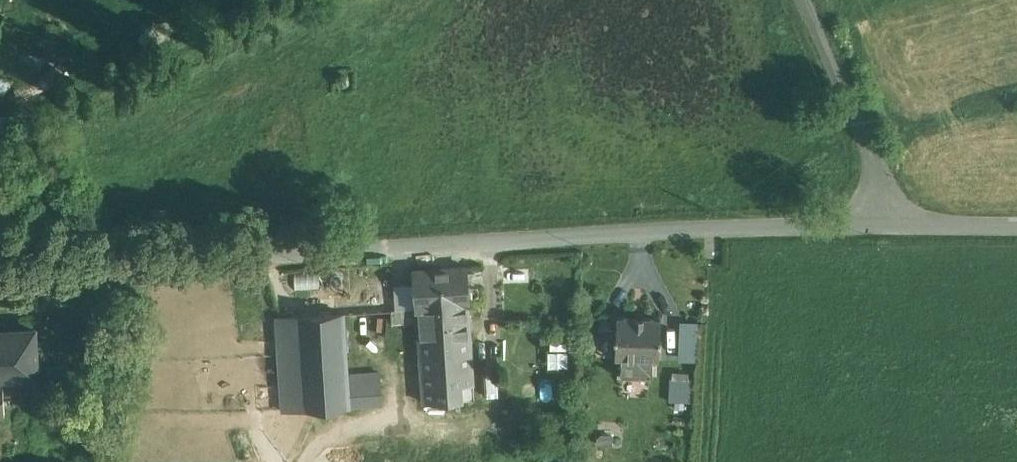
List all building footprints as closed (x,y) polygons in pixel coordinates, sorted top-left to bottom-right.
[(13,78),(0,66),(0,92),(13,78)] [(349,83),(349,81),(349,79),(348,77),(346,76),(344,75),(342,76),(340,77),(339,79),(338,81),(339,83),(340,85),(342,86),(344,86),(346,86),(348,85),(349,83)] [(467,266),(413,270),(416,308),(416,309),(419,309),(467,305),(470,305),(467,266)] [(467,305),(419,309),(420,322),(425,401),(473,397),(467,305)] [(416,308),(392,310),(393,324),(420,322),(419,309),(416,309),(416,308)] [(343,313),(277,318),(283,410),(349,405),(348,379),(343,313)] [(661,319),(618,317),(616,358),(622,358),(621,371),(618,371),(618,374),(621,374),(621,375),(653,377),(653,360),(659,360),(661,319)] [(698,358),(699,320),(677,319),(676,358),(698,358)] [(0,330),(0,413),(5,413),(4,395),(37,393),(37,376),(38,375),(35,328),(0,330)] [(380,377),(348,379),(349,405),(381,403),(380,377)] [(690,379),(670,378),(669,401),(689,401),(690,379)] [(594,381),(580,381),(580,389),(594,389),(594,381)]
